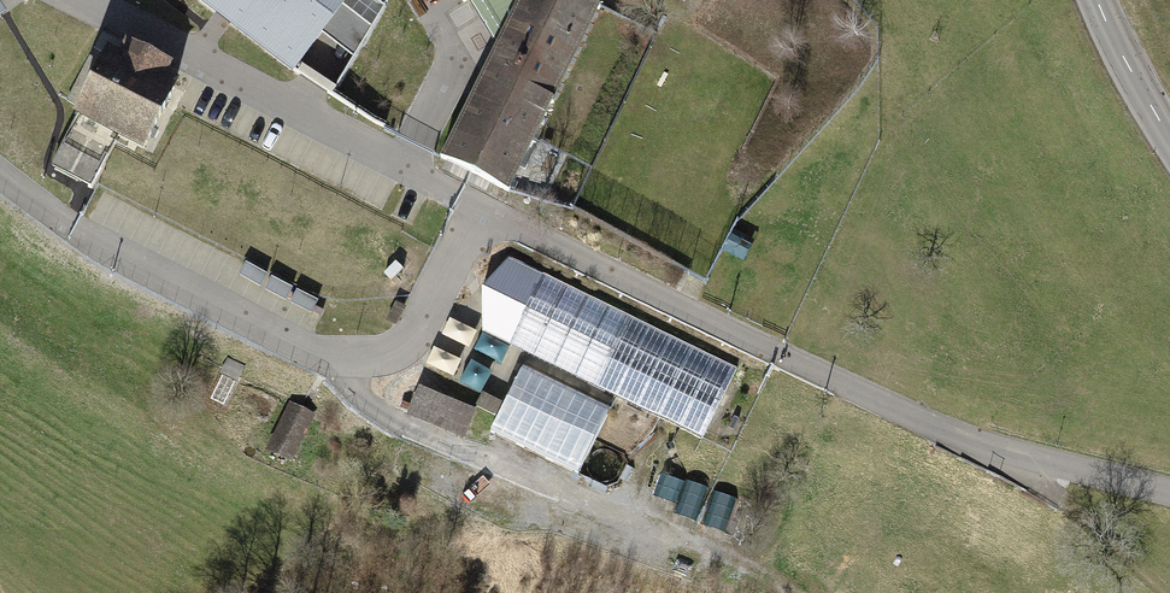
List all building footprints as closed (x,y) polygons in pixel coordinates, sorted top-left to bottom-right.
[(293,74),(323,34),(353,57),(384,6),(377,0),(194,0),(293,74)] [(444,161),(514,196),(605,11),(582,0),(524,0),(499,50),(444,161)] [(467,10),(473,6),(499,50),(524,0),(461,0),(467,10)] [(109,59),(73,128),(51,171),(91,191),(113,148),(142,163),(178,93),(165,87),(172,73),(129,51),(121,66),(109,59)] [(751,195),(743,189),(735,200),(743,206),(751,195)] [(481,292),(483,333),(706,442),(740,373),(509,260),(481,292)] [(249,262),(237,286),(319,326),(330,303),(249,262)] [(245,368),(228,360),(220,375),(238,383),(245,368)] [(524,370),(490,439),(579,482),(612,413),(524,370)] [(419,391),(406,421),(464,445),(476,415),(419,391)] [(316,417),(290,405),(265,458),(290,470),(316,417)]
